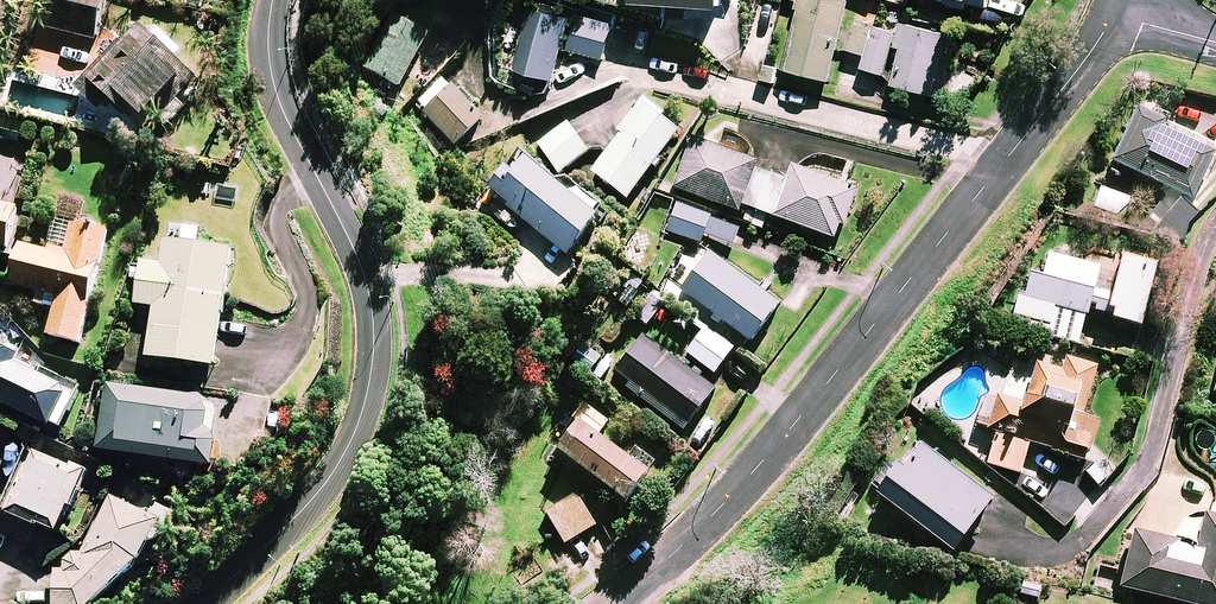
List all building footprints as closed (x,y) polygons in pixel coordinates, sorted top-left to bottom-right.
[(38,26),(91,39),(101,0),(44,0),(38,26)] [(846,0),(801,0),(783,70),(829,81),(848,1),(846,0)] [(613,15),(578,6),(567,50),(602,59),(613,15)] [(569,18),(527,7),(511,68),(553,79),(569,18)] [(428,33),(392,13),(363,66),(399,86),(428,33)] [(175,57),(180,52),(155,27),(150,32),(140,21),(74,86),(97,110),(109,99),(133,123),(188,69),(175,57)] [(895,33),(856,21),(847,49),(865,55),(861,67),(882,74),(895,33)] [(950,35),(901,23),(895,46),(900,48),(891,84),(934,95),(950,35)] [(483,117),(444,75),(414,102),(453,144),(483,117)] [(680,127),(643,98),(588,168),(626,197),(680,127)] [(1165,121),(1136,107),(1111,161),(1113,162),(1143,176),(1192,199),(1215,153),(1162,127),(1165,121)] [(587,151),(566,122),(537,142),(557,171),(587,151)] [(741,204),(754,168),(757,161),(692,137),(673,188),(738,211),(741,204)] [(596,214),(519,155),(489,193),(566,253),(596,214)] [(1143,176),(1113,162),(1104,180),(1127,192),(1141,181),(1143,176)] [(786,179),(773,216),(835,238),(839,225),(843,227),(857,188),(792,165),(786,179)] [(741,204),(773,216),(786,179),(754,168),(741,204)] [(238,182),(219,179),(215,198),(235,201),(238,182)] [(0,203),(0,251),(5,252),(11,228),(16,208),(0,203)] [(704,233),(710,216),(677,203),(666,230),(700,243),(704,233)] [(768,216),(747,208),(740,225),(762,233),(768,216)] [(710,216),(704,233),(732,244),(739,228),(710,216)] [(106,231),(55,219),(47,250),(18,243),(8,283),(38,290),(35,303),(54,307),(47,334),(78,341),(106,231)] [(212,365),(230,248),(199,243),(202,228),(165,222),(159,263),(141,260),(134,302),(153,305),(146,355),(212,365)] [(778,303),(709,252),(680,289),(714,314),(710,319),(719,325),(722,321),(749,341),(778,303)] [(1122,256),(1112,293),(1095,288),(1100,266),(1048,253),(1042,275),(1030,272),(1024,294),(1019,292),(1013,315),(1017,316),(1049,324),(1054,305),(1087,314),(1088,314),(1091,303),(1096,305),(1095,311),(1112,315),(1111,318),(1141,326),(1156,265),(1122,256)] [(1049,324),(1017,316),(1013,328),(1079,345),(1087,314),(1054,305),(1049,324)] [(732,349),(704,328),(686,352),(714,374),(732,349)] [(713,389),(643,335),(615,371),(629,382),(625,387),(682,430),(713,389)] [(0,348),(0,402),(57,430),(77,390),(14,359),(16,355),(0,348)] [(1098,366),(1066,357),(1062,370),(1037,362),(1027,396),(1024,395),(1022,401),(997,394),(987,429),(996,432),(1029,442),(1051,448),(1050,450),(1085,460),(1088,450),(1090,451),(1099,420),(1083,415),(1098,366)] [(219,399),(106,384),(97,448),(210,464),(219,399)] [(578,421),(556,449),(625,500),(647,472),(578,421)] [(1029,442),(996,432),(986,463),(1020,473),(1029,442)] [(992,498),(921,444),(903,468),(897,463),(874,492),(951,551),(992,498)] [(84,474),(33,451),(6,508),(57,532),(84,474)] [(128,482),(122,499),(110,494),(82,552),(70,552),(63,557),(60,570),(53,570),(52,603),(90,603),(136,559),(146,537),(164,545),(181,507),(128,482)] [(598,522),(575,489),(555,503),(578,536),(598,522)] [(1204,512),(1193,556),(1175,552),(1178,540),(1133,529),(1119,586),(1192,603),(1215,603),(1215,515),(1204,512)] [(0,516),(0,533),(27,543),(33,529),(0,516)] [(1043,584),(1019,579),(1016,595),(1040,599),(1043,584)]
